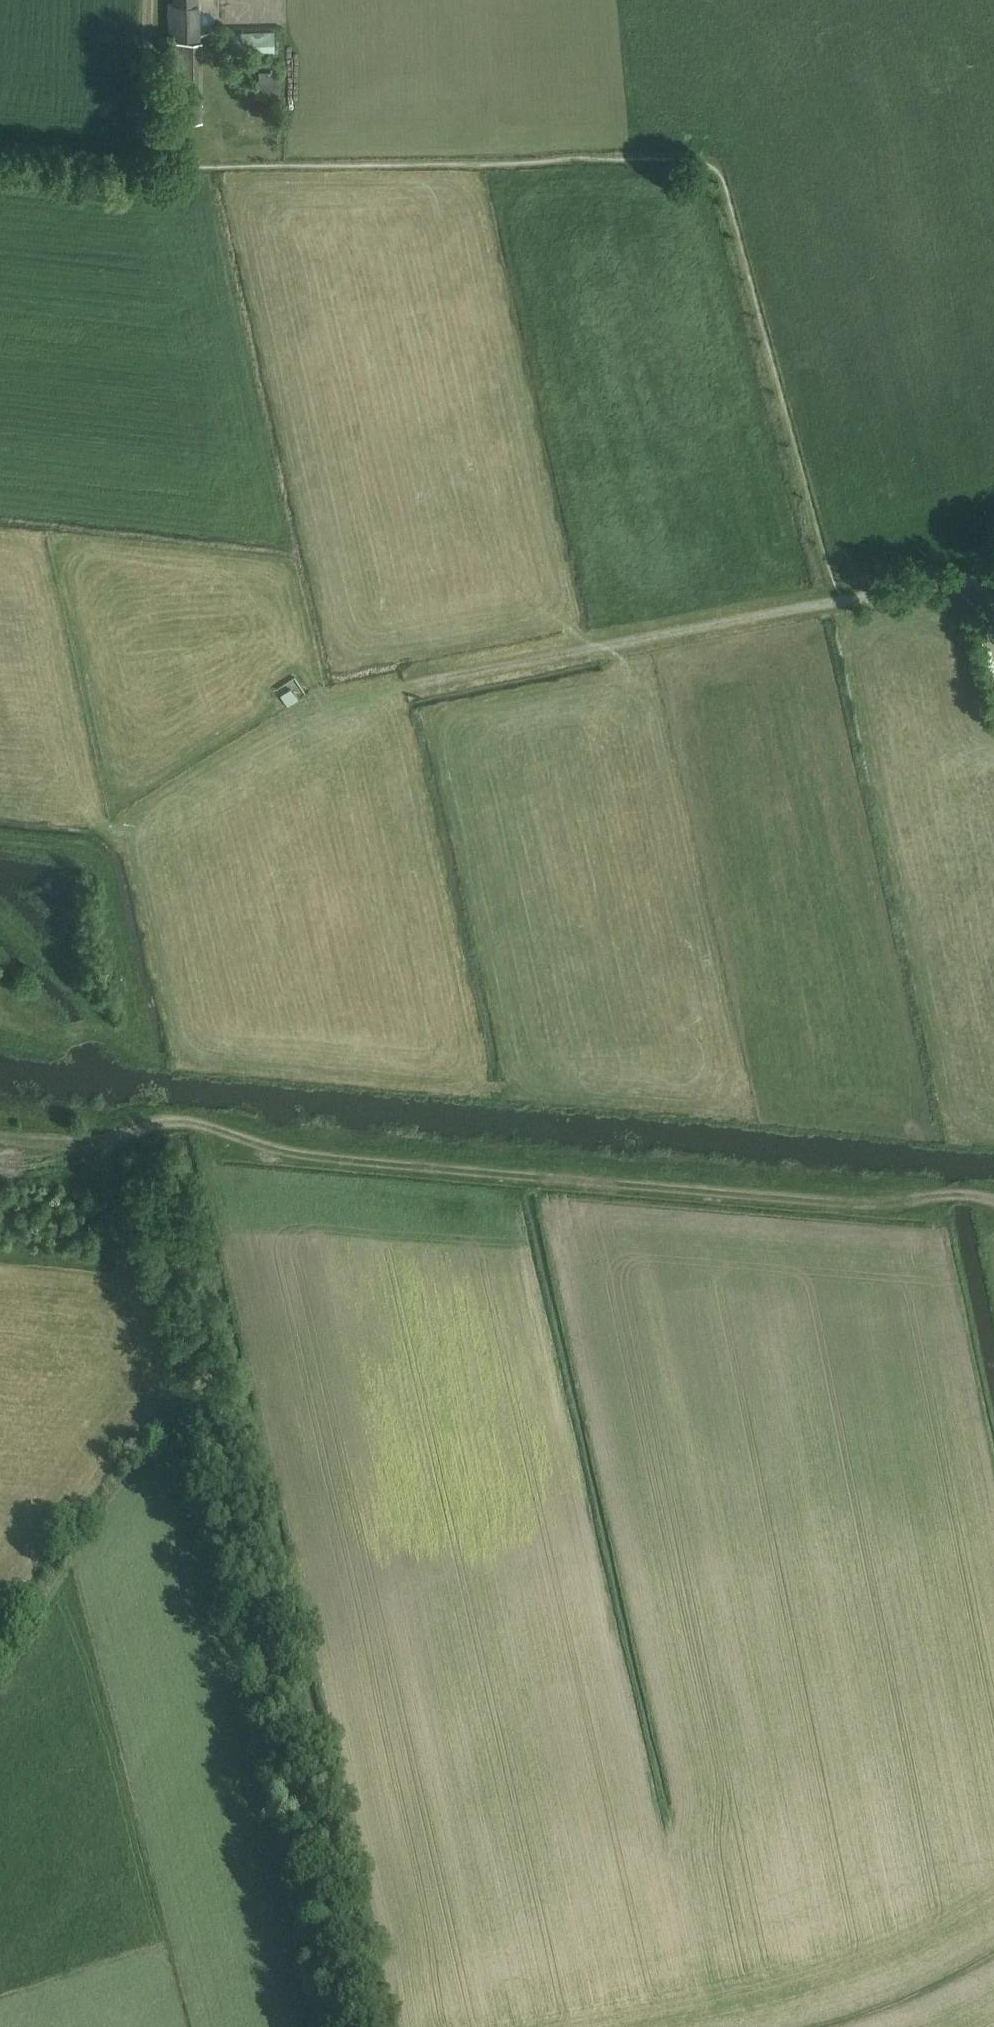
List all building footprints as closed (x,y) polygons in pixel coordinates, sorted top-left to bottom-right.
[(173,4),(168,4),(169,37),(198,36),(197,0),(173,0),(173,4)] [(275,51),(275,33),(226,34),(227,54),(275,51)] [(171,121),(202,121),(202,40),(171,40),(171,121)] [(253,100),(281,99),(280,73),(259,72),(259,83),(242,83),(242,93),(253,93),(253,100)] [(287,705),(298,696),(289,685),(279,693),(287,705)]
